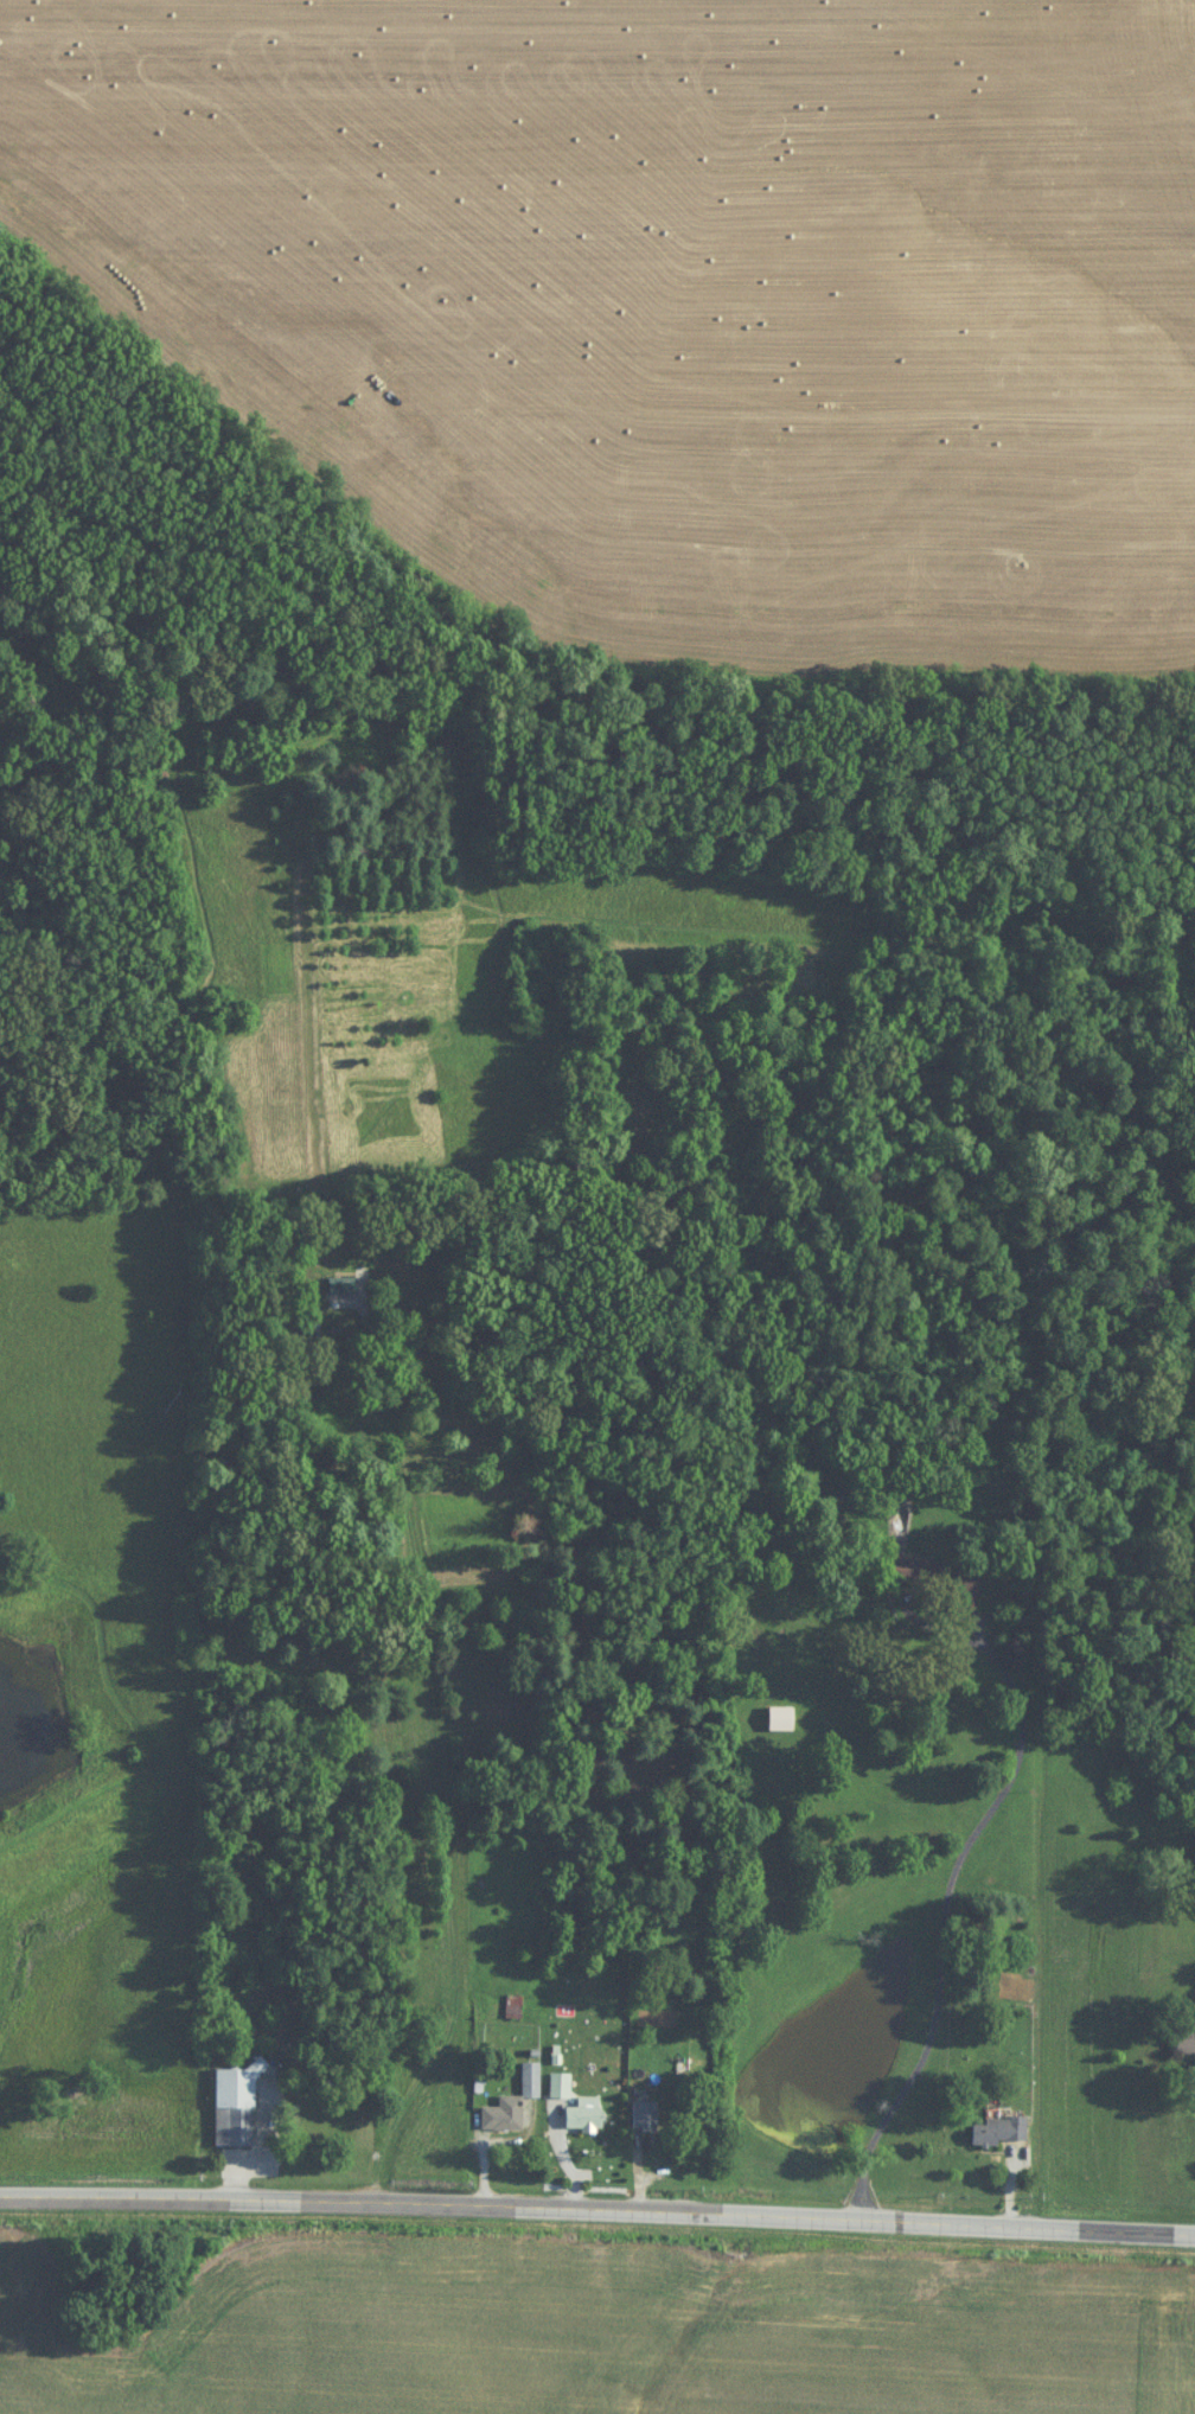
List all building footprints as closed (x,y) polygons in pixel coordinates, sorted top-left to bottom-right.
[(926,1583),(944,1582),(943,1567),(925,1568),(926,1583)] [(769,1735),(794,1735),(794,1710),(769,1710),(769,1735)] [(521,1999),(506,1999),(506,2020),(521,2020),(521,1999)] [(540,2065),(522,2065),(522,2100),(540,2100),(540,2065)] [(252,2148),(253,2072),(216,2072),(215,2148),(252,2148)] [(571,2075),(549,2075),(549,2100),(571,2100),(571,2075)] [(522,2133),(522,2099),(499,2099),(499,2109),(481,2109),(481,2133),(522,2133)] [(565,2109),(565,2135),(603,2135),(603,2099),(578,2099),(578,2109),(565,2109)] [(637,2107),(637,2132),(656,2132),(656,2107),(637,2107)] [(985,2121),(985,2126),(973,2126),(973,2148),(1001,2148),(1001,2143),(1027,2143),(1027,2121),(985,2121)]
